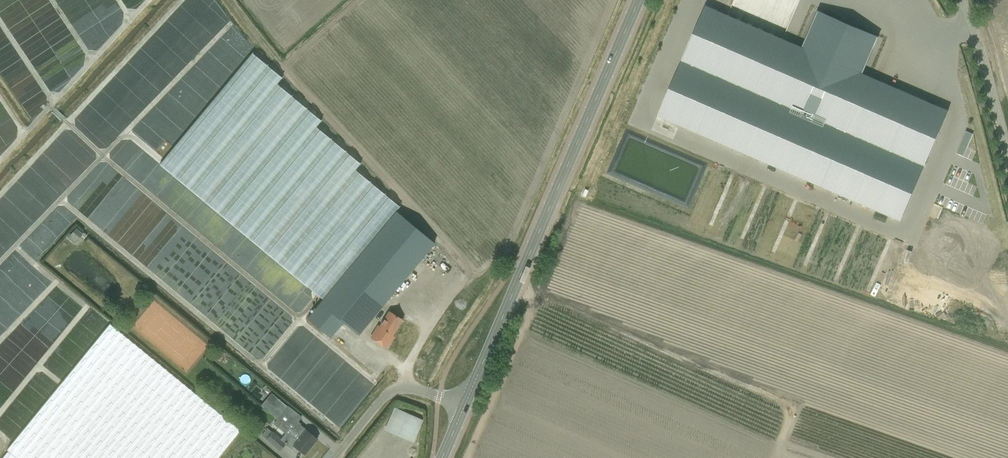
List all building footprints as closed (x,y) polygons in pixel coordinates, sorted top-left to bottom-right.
[(633,125),(655,133),(661,118),(886,204),(929,92),(830,54),(843,22),(787,0),(774,33),(688,0),(681,0),(633,125)] [(252,53),(160,164),(322,299),(399,207),(355,170),(360,164),(316,127),(321,121),(277,84),(282,78),(252,53)] [(396,212),(307,318),(330,338),(344,322),(359,335),(435,244),(396,212)] [(69,233),(65,237),(74,244),(79,238),(82,240),(86,235),(83,233),(82,234),(75,228),(70,234),(69,233)] [(389,311),(380,326),(378,325),(370,338),(387,348),(394,337),(392,336),(402,320),(389,311)] [(7,449),(9,450),(3,457),(218,457),(240,431),(110,324),(7,449)] [(219,349),(213,356),(219,361),(225,354),(219,349)] [(288,406),(287,407),(277,399),(268,410),(268,411),(283,423),(282,423),(294,432),(294,433),(300,437),(312,446),(317,439),(309,433),(306,430),(305,430),(296,423),(301,417),(288,406)] [(423,420),(394,407),(384,430),(414,443),(423,420)] [(272,432),(266,440),(272,444),(279,450),(285,444),(291,449),(293,446),(304,455),(312,446),(307,443),(300,437),(296,435),(294,433),(294,432),(282,423),(283,423),(277,418),(273,424),(278,428),(283,432),(285,434),(281,439),(272,432)]
